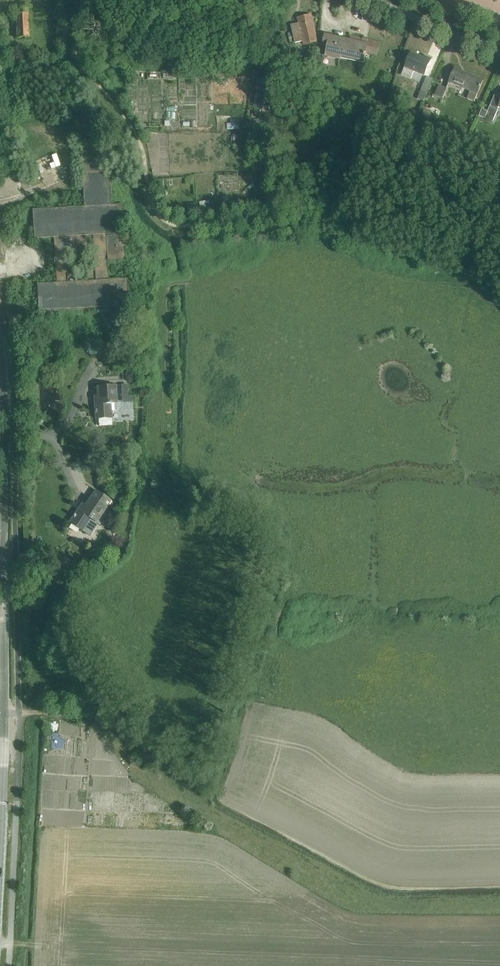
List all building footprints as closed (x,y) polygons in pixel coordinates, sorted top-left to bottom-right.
[(15,14),(17,39),(29,38),(27,14),(15,14)] [(316,41),(310,15),(298,18),(299,23),(290,25),(295,43),(303,41),(304,44),(316,41)] [(366,52),(376,54),(379,42),(351,36),(350,41),(325,35),(323,45),(328,46),(326,56),(340,59),(341,56),(363,61),(364,58),(365,58),(366,52)] [(411,52),(405,68),(401,76),(411,79),(414,71),(425,76),(432,59),(425,56),(424,58),(411,52)] [(455,68),(449,82),(470,91),(467,98),(474,101),(483,80),(472,75),(471,77),(461,73),(462,71),(455,68)] [(422,90),(419,99),(423,101),(433,78),(427,76),(421,89),(422,90)] [(258,77),(255,103),(274,106),(277,80),(258,77)] [(439,85),(435,95),(443,98),(447,88),(439,85)] [(482,108),(479,115),(485,118),(493,121),(496,113),(497,109),(489,106),(488,110),(482,108)] [(424,110),(422,116),(430,119),(432,114),(424,110)] [(111,206),(109,181),(107,141),(80,142),(84,207),(32,210),(34,239),(53,238),(56,283),(36,284),(38,313),(128,308),(127,279),(108,280),(107,262),(125,261),(123,224),(131,223),(130,214),(123,215),(122,205),(111,206)] [(197,213),(196,204),(188,205),(188,213),(197,213)] [(121,397),(128,397),(127,384),(120,384),(121,397)] [(98,404),(94,404),(95,419),(111,418),(111,410),(117,410),(117,404),(115,386),(97,387),(98,404)] [(113,490),(110,495),(115,498),(118,494),(113,490)] [(95,491),(90,498),(81,512),(78,510),(69,522),(90,536),(98,524),(96,522),(110,501),(95,491)]
